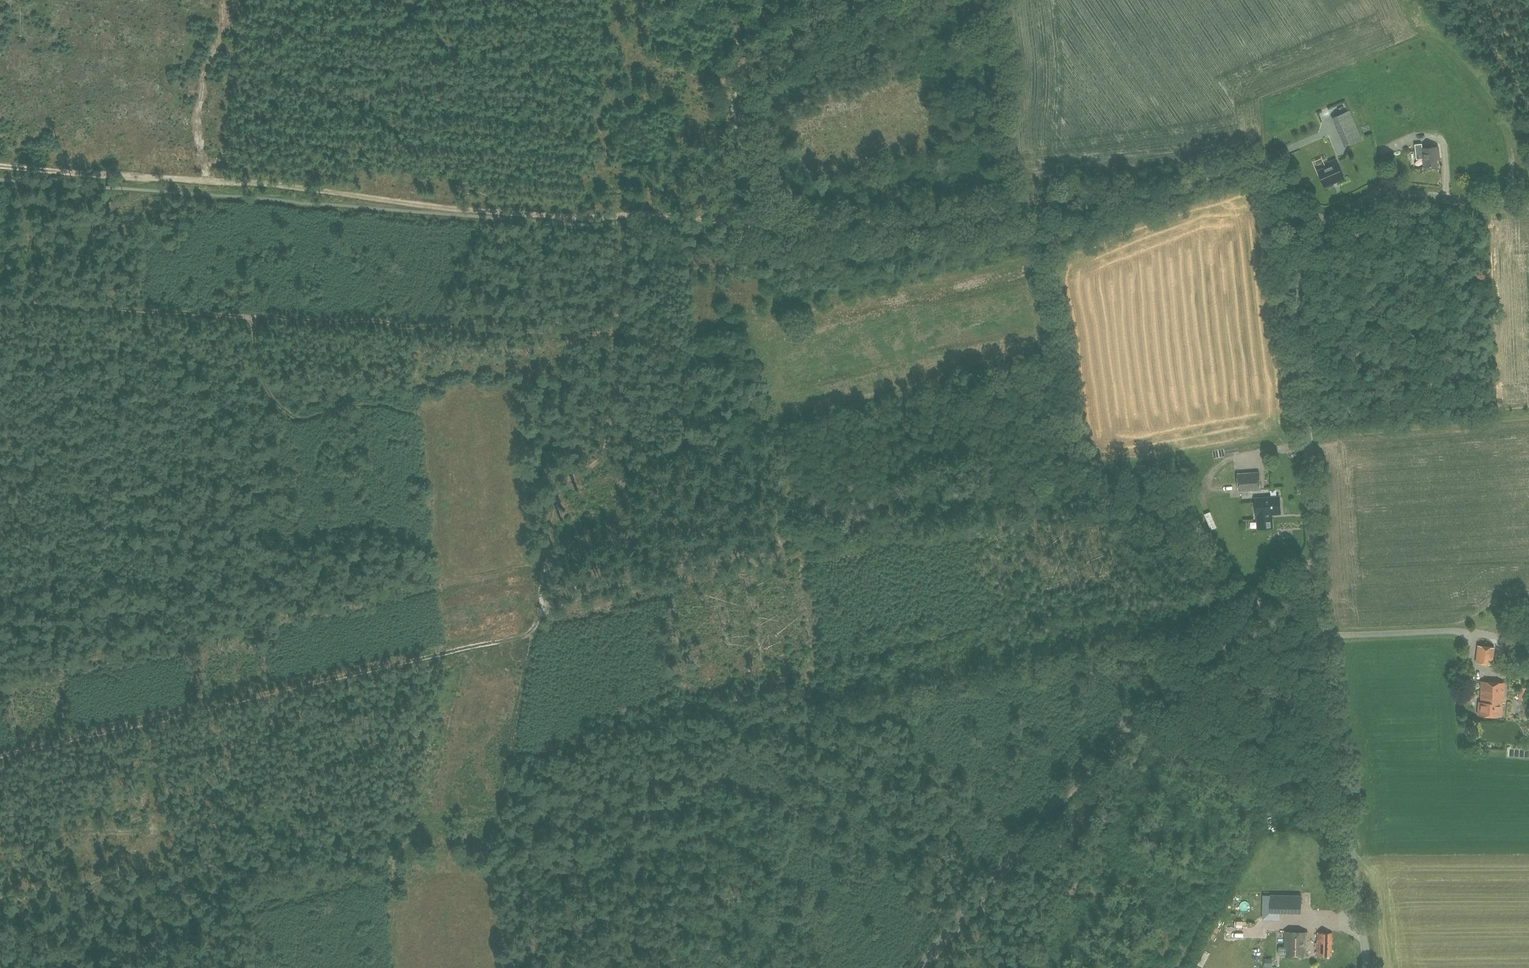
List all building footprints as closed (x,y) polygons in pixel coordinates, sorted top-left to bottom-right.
[(1348,111),(1334,117),(1346,145),(1360,139),(1348,111)] [(1439,158),(1438,146),(1422,148),(1422,143),(1414,144),(1416,159),(1423,158),(1424,167),(1437,165),(1437,159),(1439,158)] [(1329,161),(1331,165),(1318,170),(1324,184),(1336,179),(1336,180),(1344,177),(1336,159),(1329,161)] [(1298,166),(1301,171),(1306,168),(1303,163),(1298,166)] [(1260,490),(1259,472),(1237,473),(1238,491),(1260,490)] [(1168,487),(1167,478),(1155,479),(1156,487),(1168,487)] [(1256,515),(1257,515),(1258,528),(1272,527),(1271,514),(1280,513),(1279,497),(1255,499),(1256,515)] [(1187,506),(1180,499),(1165,512),(1172,520),(1187,506)] [(1215,515),(1209,518),(1216,534),(1222,531),(1215,515)] [(1476,662),(1492,664),(1494,647),(1478,645),(1476,662)] [(1526,680),(1517,681),(1518,694),(1527,693),(1526,680)] [(1505,682),(1481,681),(1481,701),(1479,701),(1478,715),(1502,716),(1503,702),(1504,702),(1505,682)] [(1302,894),(1271,894),(1270,912),(1301,912),(1302,894)] [(1317,931),(1317,953),(1331,953),(1331,931),(1317,931)] [(1287,945),(1287,947),(1280,947),(1278,948),(1278,954),(1279,955),(1287,956),(1287,957),(1304,957),(1304,945),(1307,945),(1307,932),(1285,932),(1285,945),(1287,945)]
